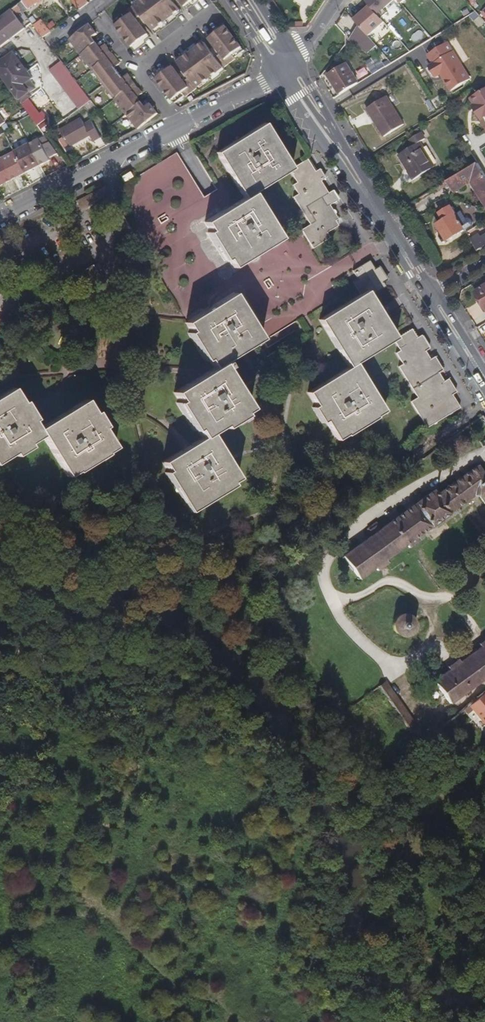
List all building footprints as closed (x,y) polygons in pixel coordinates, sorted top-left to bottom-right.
[(18,5),(23,12),(39,0),(24,0),(18,5)] [(87,0),(72,0),(79,10),(89,2),(87,0)] [(149,35),(143,27),(137,19),(141,16),(147,24),(153,31),(180,11),(174,3),(172,0),(142,0),(134,6),(122,15),(123,16),(113,23),(132,48),(149,35)] [(198,2),(201,0),(194,0),(185,7),(187,10),(192,6),(193,7),(199,3),(198,2)] [(369,6),(380,19),(386,13),(383,9),(393,0),(363,0),(369,6)] [(380,19),(369,6),(353,20),(359,27),(368,37),(383,23),(380,19)] [(0,18),(0,39),(20,24),(10,11),(0,18)] [(162,31),(178,19),(177,18),(182,14),(180,11),(153,31),(155,34),(161,30),(162,31)] [(147,24),(141,16),(137,19),(143,27),(147,24)] [(50,32),(40,19),(33,25),(42,37),(50,32)] [(209,39),(225,27),(223,23),(218,28),(217,27),(211,31),(212,32),(207,36),(209,39)] [(86,61),(106,46),(105,45),(100,48),(97,51),(93,46),(89,40),(92,38),(97,34),(89,24),(69,40),(86,61)] [(197,88),(224,68),(235,59),(234,58),(243,51),(226,27),(225,27),(209,40),(215,47),(221,55),(216,58),(210,50),(205,44),(179,65),(183,71),(189,79),(184,82),(178,74),(174,68),(158,81),(175,104),(184,96),(185,97),(197,88)] [(368,37),(359,27),(348,40),(368,53),(375,46),(368,37)] [(136,52),(147,44),(145,42),(151,38),(149,35),(132,48),(136,52)] [(178,63),(204,43),(202,40),(197,44),(196,43),(180,55),(180,56),(175,60),(178,63)] [(440,74),(450,91),(470,79),(446,42),(426,55),(432,64),(431,66),(437,76),(440,74)] [(179,65),(205,44),(204,43),(178,63),(179,65)] [(138,129),(158,114),(150,104),(145,108),(142,110),(138,105),(134,100),(137,98),(142,94),(128,74),(123,78),(119,80),(116,75),(112,70),(115,68),(120,65),(106,46),(86,61),(138,129)] [(221,55),(215,47),(210,50),(216,58),(221,55)] [(16,96),(21,103),(25,109),(31,117),(38,126),(47,118),(43,112),(40,114),(26,95),(30,92),(24,84),(32,78),(14,53),(0,63),(0,74),(3,79),(4,79),(16,96)] [(384,66),(377,55),(374,57),(365,63),(372,74),(384,66)] [(91,100),(70,73),(61,62),(49,70),(79,109),(91,100)] [(156,79),(173,67),(171,64),(165,68),(163,66),(153,74),(156,79)] [(358,83),(348,66),(330,78),(340,94),(358,83)] [(158,81),(174,68),(173,67),(156,79),(158,81)] [(364,67),(357,73),(361,78),(369,72),(364,67)] [(205,88),(221,76),(221,75),(226,71),(224,68),(197,88),(199,92),(205,87),(205,88)] [(189,79),(183,71),(178,74),(184,82),(189,79)] [(469,99),(473,105),(471,106),(484,130),(484,89),(469,99)] [(403,123),(386,95),(367,107),(384,135),(403,123)] [(100,136),(91,120),(83,125),(80,118),(58,131),(68,147),(89,134),(92,140),(100,136)] [(288,172),(291,169),(264,125),(215,154),(243,199),(252,194),(288,172)] [(398,156),(414,181),(434,168),(419,144),(424,140),(421,135),(410,141),(413,147),(398,156)] [(52,159),(59,155),(49,141),(44,144),(41,140),(30,145),(41,167),(53,161),(52,159)] [(41,167),(30,145),(16,153),(27,174),(41,167)] [(27,174),(16,153),(3,160),(14,181),(27,174)] [(3,160),(0,161),(0,188),(14,181),(3,160)] [(291,169),(288,172),(296,185),(292,187),(297,197),(293,199),(309,226),(301,231),(311,249),(329,238),(325,233),(323,229),(334,222),(337,220),(329,206),(337,201),(331,191),(326,194),(320,182),(324,180),(318,171),(313,173),(306,161),(291,169)] [(447,183),(454,194),(472,183),(484,204),(484,177),(477,164),(447,183)] [(105,198),(105,190),(104,188),(76,203),(79,209),(83,214),(105,198)] [(252,194),(243,199),(204,223),(209,232),(207,234),(224,262),(227,261),(232,269),(281,239),(252,194)] [(446,241),(447,242),(465,231),(473,226),(473,222),(471,219),(468,219),(467,220),(462,212),(457,215),(453,207),(445,212),(449,218),(437,226),(442,235),(439,237),(443,243),(446,241)] [(325,233),(337,226),(334,222),(323,229),(325,233)] [(481,238),(479,235),(470,240),(474,246),(463,253),(466,258),(478,251),(484,247),(484,236),(481,238)] [(368,293),(370,297),(384,288),(382,284),(386,282),(378,268),(374,271),(369,263),(352,272),(357,282),(352,284),(360,297),(368,293)] [(100,278),(93,267),(83,273),(89,285),(100,278)] [(476,293),(484,307),(484,287),(476,293)] [(393,342),(396,339),(370,297),(368,293),(360,297),(319,322),(348,369),(356,365),(393,342)] [(212,371),(223,363),(261,342),(233,295),(185,324),(190,334),(188,335),(204,362),(207,361),(212,371)] [(396,339),(393,342),(399,352),(395,354),(402,366),(398,368),(417,399),(411,403),(426,428),(459,409),(452,396),(455,393),(448,381),(443,383),(438,374),(442,371),(434,357),(429,360),(424,352),(429,350),(421,336),(416,339),(411,330),(396,339)] [(223,363),(212,371),(173,394),(178,402),(176,404),(193,431),(195,430),(200,439),(208,433),(220,426),(222,429),(243,417),(241,414),(248,410),(223,369),(225,368),(223,363)] [(356,365),(348,369),(308,394),(316,408),(312,410),(322,425),(326,423),(337,442),(346,437),(347,439),(377,420),(376,418),(385,413),(356,365)] [(14,453),(16,456),(32,447),(30,444),(43,436),(68,477),(76,472),(77,474),(107,456),(106,454),(115,448),(103,429),(105,428),(96,412),(93,414),(86,401),(39,430),(14,389),(0,397),(0,462),(14,453)] [(208,433),(200,439),(161,462),(166,471),(164,472),(188,512),(231,486),(230,483),(236,479),(208,433)] [(474,497),(481,497),(484,504),(484,474),(479,465),(437,495),(434,490),(380,529),(376,522),(367,528),(372,535),(342,557),(358,579),(374,568),(377,572),(388,564),(385,560),(406,545),(408,549),(419,541),(417,537),(474,497)] [(415,626),(415,623),(413,620),(412,618),(409,616),(406,615),(403,614),(400,615),(397,616),(395,617),(393,620),(392,623),(391,626),(391,629),(392,632),(394,634),(396,636),(399,638),(401,639),(405,639),(407,638),(410,636),(412,634),(414,632),(415,629),(415,626)] [(478,645),(480,648),(460,663),(458,660),(447,668),(449,671),(434,681),(450,704),(476,685),(484,678),(484,640),(478,645)] [(412,732),(419,728),(386,681),(380,685),(412,732)] [(463,709),(466,713),(473,708),(484,723),(484,691),(463,709)] [(484,755),(484,744),(470,756),(475,763),(484,755)]
